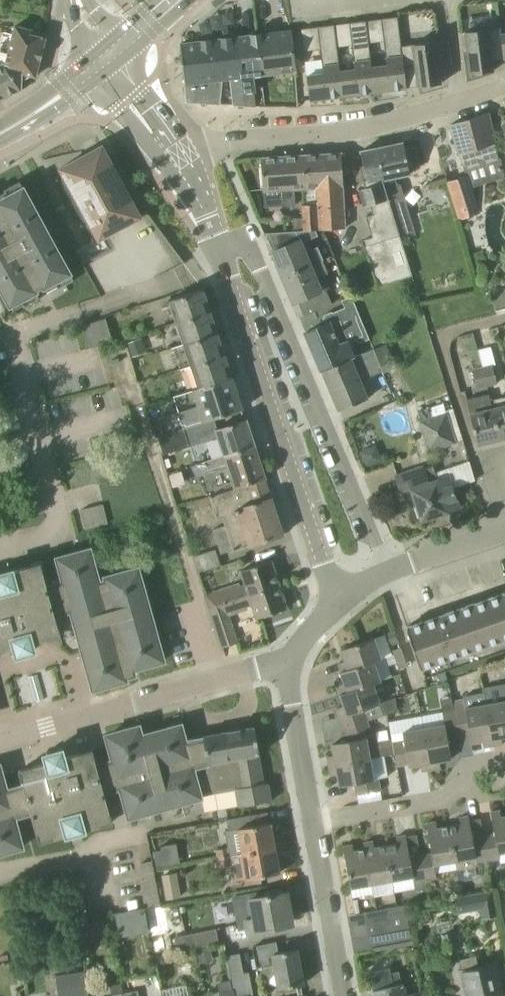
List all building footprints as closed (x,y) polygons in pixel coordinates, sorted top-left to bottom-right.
[(407,88),(404,67),(401,46),(398,17),(381,19),(387,66),(372,68),(375,92),(407,88)] [(343,96),(375,92),(372,68),(366,21),(349,23),(355,70),(340,72),(343,96)] [(310,100),(343,96),(340,72),(334,25),(318,27),(323,74),(307,76),(310,100)] [(23,80),(25,80),(32,76),(36,77),(46,38),(43,37),(44,33),(16,26),(14,35),(2,32),(0,41),(0,63),(5,64),(23,69),(23,80)] [(501,35),(500,28),(466,32),(471,74),(493,71),(489,38),(501,36),(501,35)] [(267,75),(296,71),(298,71),(293,30),(256,35),(261,76),(262,75),(263,80),(267,79),(267,75)] [(255,76),(261,76),(256,35),(237,37),(243,106),(256,107),(254,92),(257,91),(255,76)] [(234,105),(243,106),(237,37),(181,44),(187,102),(220,104),(222,80),(231,79),(234,105)] [(416,65),(419,87),(441,84),(436,42),(401,46),(404,67),(416,65)] [(22,91),(23,80),(23,69),(5,64),(0,63),(0,101),(22,91)] [(492,132),(488,114),(488,113),(451,125),(459,153),(460,153),(465,170),(499,159),(492,132)] [(394,177),(410,174),(403,142),(372,149),(400,240),(415,235),(400,186),(395,182),(394,177)] [(400,240),(372,149),(361,151),(364,165),(360,166),(365,187),(359,189),(363,206),(372,203),(375,214),(366,217),(372,238),(363,241),(377,287),(411,276),(400,240)] [(141,216),(136,208),(106,153),(89,162),(86,155),(60,168),(99,240),(102,238),(108,249),(83,263),(83,262),(82,262),(101,298),(157,279),(185,263),(146,210),(145,211),(147,214),(141,216)] [(293,231),(314,230),(345,228),(343,185),(344,185),(341,153),(303,155),(304,187),(305,187),(306,205),(302,205),(303,218),(292,218),(293,231)] [(294,188),(304,187),(303,155),(261,158),(263,190),(281,189),(282,206),(295,205),(294,188)] [(467,176),(448,182),(460,219),(479,213),(467,176)] [(24,188),(20,181),(4,190),(6,192),(0,195),(0,286),(13,311),(24,305),(25,307),(41,299),(37,291),(45,287),(47,293),(57,287),(58,289),(74,280),(24,188)] [(274,251),(272,252),(278,266),(278,268),(279,268),(282,276),(323,260),(318,248),(305,253),(301,242),(316,236),(314,230),(293,231),(267,233),(267,235),(269,234),(271,239),(269,240),(274,251)] [(287,287),(286,287),(287,289),(288,289),(294,303),(298,301),(304,316),(332,304),(326,289),(329,288),(324,275),(328,274),(322,261),(323,260),(282,276),(287,287)] [(177,322),(211,311),(203,289),(169,300),(177,322)] [(328,324),(306,333),(322,370),(356,356),(350,343),(356,341),(361,343),(369,340),(354,304),(333,313),(332,312),(324,315),(328,324)] [(184,343),(218,333),(211,311),(177,322),(184,343)] [(109,343),(108,339),(102,320),(85,325),(87,350),(109,343)] [(184,343),(191,366),(225,354),(218,333),(184,343)] [(142,338),(128,342),(132,356),(146,352),(142,338)] [(338,409),(339,411),(369,398),(361,381),(383,371),(384,373),(396,367),(386,344),(374,349),(356,356),(322,370),(323,372),(339,409),(338,409)] [(493,365),(495,365),(491,347),(478,350),(480,358),(487,385),(497,383),(493,365)] [(191,366),(182,369),(189,390),(232,376),(225,354),(191,366)] [(487,385),(480,358),(471,361),(477,388),(487,385)] [(213,418),(243,409),(242,407),(233,379),(232,376),(189,390),(189,391),(173,396),(184,428),(213,418)] [(491,401),(493,401),(491,394),(478,397),(482,412),(470,415),(477,444),(500,439),(491,401)] [(493,401),(491,401),(500,439),(504,437),(504,398),(493,401)] [(429,450),(454,442),(445,414),(432,418),(429,408),(417,412),(420,422),(429,450)] [(224,456),(255,446),(246,419),(245,419),(242,409),(243,409),(213,418),(184,428),(183,428),(189,446),(218,437),(224,455),(224,456)] [(266,479),(258,455),(255,446),(224,456),(224,455),(205,461),(208,470),(227,464),(233,481),(235,488),(235,489),(264,479),(265,479),(266,479)] [(422,520),(459,508),(451,485),(464,481),(458,465),(436,473),(433,466),(423,469),(422,467),(395,477),(400,491),(411,487),(418,507),(415,508),(418,517),(421,516),(422,520)] [(271,498),(265,479),(264,479),(235,489),(235,488),(216,494),(210,496),(217,518),(223,517),(226,525),(213,529),(221,554),(234,550),(284,534),(272,498),(271,498)] [(233,481),(214,488),(216,494),(235,488),(233,481)] [(107,503),(83,509),(87,528),(111,523),(107,503)] [(94,689),(127,680),(126,677),(135,674),(133,669),(164,661),(138,568),(106,578),(107,581),(100,583),(90,549),(58,559),(64,582),(48,587),(41,563),(0,575),(0,652),(16,648),(18,655),(35,651),(33,643),(61,636),(55,615),(72,610),(94,689)] [(198,573),(217,567),(221,566),(216,550),(193,557),(198,573)] [(224,602),(279,584),(271,561),(241,571),(246,585),(240,587),(239,584),(205,595),(209,608),(224,603),(224,602)] [(252,604),(257,618),(287,608),(279,584),(224,602),(224,603),(209,608),(217,631),(232,626),(228,615),(247,609),(247,606),(252,604)] [(407,627),(413,646),(421,669),(504,640),(504,593),(445,614),(443,608),(442,609),(443,610),(435,613),(434,612),(422,616),(420,616),(422,622),(407,627)] [(394,631),(386,634),(390,646),(398,643),(394,631)] [(382,659),(381,658),(374,638),(341,649),(345,661),(339,663),(342,671),(374,660),(374,661),(382,659)] [(396,659),(404,657),(401,648),(393,650),(396,659)] [(396,659),(399,669),(408,667),(404,657),(396,659)] [(381,681),(374,661),(374,660),(342,671),(341,672),(345,683),(338,686),(341,693),(373,683),(381,681)] [(466,687),(483,685),(481,670),(464,672),(466,687)] [(384,716),(373,683),(341,693),(341,694),(340,694),(344,706),(337,708),(344,728),(367,720),(367,722),(384,716)] [(504,685),(484,689),(485,694),(493,746),(503,744),(502,737),(504,736),(504,689),(504,685)] [(484,747),(493,746),(485,694),(463,698),(466,709),(455,711),(459,735),(470,733),(471,742),(483,740),(484,747)] [(445,724),(424,728),(431,770),(441,768),(440,761),(451,759),(448,737),(459,735),(455,711),(443,714),(445,724)] [(327,756),(329,765),(370,758),(370,759),(395,754),(393,742),(392,740),(374,743),(375,747),(369,749),(367,738),(373,737),(367,722),(367,720),(344,728),(349,741),(332,744),(334,755),(327,756)] [(271,801),(268,782),(267,782),(267,783),(264,783),(259,754),(260,754),(255,727),(204,736),(204,739),(186,742),(182,725),(142,736),(140,726),(107,735),(114,761),(97,765),(93,750),(65,758),(63,750),(46,755),(48,762),(20,770),(24,786),(7,790),(0,765),(0,853),(23,847),(14,817),(31,812),(40,842),(113,822),(105,792),(121,787),(130,817),(202,797),(201,794),(236,787),(239,807),(271,801)] [(404,740),(400,741),(393,742),(395,754),(397,766),(409,764),(409,766),(421,764),(422,771),(431,770),(424,728),(403,732),(404,740)] [(374,779),(370,759),(370,758),(329,765),(331,775),(338,774),(340,786),(355,783),(357,795),(381,791),(378,779),(374,779)] [(504,852),(504,817),(502,817),(500,810),(491,812),(495,834),(484,836),(488,860),(500,858),(499,853),(504,852)] [(251,815),(232,819),(228,819),(230,830),(226,831),(229,848),(217,850),(219,858),(276,848),(271,823),(253,826),(251,815)] [(477,862),(488,860),(484,836),(473,838),(469,816),(459,818),(461,824),(449,826),(455,861),(457,870),(478,866),(477,862)] [(432,853),(421,855),(425,879),(437,877),(434,864),(455,861),(449,826),(437,829),(436,822),(427,823),(432,853)] [(413,877),(414,881),(417,902),(429,900),(425,879),(421,855),(418,840),(407,841),(406,835),(397,837),(398,844),(386,846),(392,880),(413,877)] [(364,843),(365,850),(366,849),(372,884),(392,880),(386,846),(375,848),(373,841),(364,843)] [(366,849),(365,850),(354,852),(353,845),(343,846),(351,888),(372,884),(366,849)] [(235,881),(260,876),(280,873),(276,848),(219,858),(221,867),(232,865),(235,881)] [(162,853),(154,854),(156,869),(164,868),(162,853)] [(178,884),(163,888),(166,903),(181,900),(178,884)] [(478,894),(455,898),(458,913),(481,909),(482,918),(496,915),(492,891),(478,894)] [(245,919),(248,933),(284,926),(284,925),(283,925),(282,919),(292,917),(287,892),(251,898),(254,918),(245,919)] [(122,937),(152,930),(147,907),(117,913),(122,937)] [(401,930),(397,907),(388,908),(390,920),(366,924),(369,936),(401,930)] [(364,912),(364,913),(366,924),(390,920),(388,908),(364,912)] [(470,921),(460,923),(464,942),(475,939),(470,921)] [(369,936),(371,950),(413,943),(411,928),(401,930),(369,936)] [(178,951),(200,947),(219,943),(217,929),(175,937),(178,951)] [(458,950),(454,932),(442,935),(446,953),(458,950)] [(164,936),(150,938),(153,956),(167,953),(164,936)] [(274,964),(279,988),(304,983),(298,949),(278,953),(276,942),(253,947),(257,967),(274,964)] [(197,948),(200,963),(213,961),(210,945),(197,948)] [(249,995),(254,995),(250,973),(244,974),(240,954),(228,956),(233,979),(236,995),(249,995)] [(494,963),(479,967),(476,956),(460,960),(469,995),(502,995),(494,963)] [(403,984),(402,984),(399,972),(391,974),(390,968),(371,972),(373,982),(375,990),(371,991),(373,995),(423,995),(422,992),(405,995),(403,984)] [(56,977),(59,995),(89,995),(86,973),(56,977)] [(233,979),(217,982),(219,993),(221,992),(221,995),(236,995),(233,979)]
